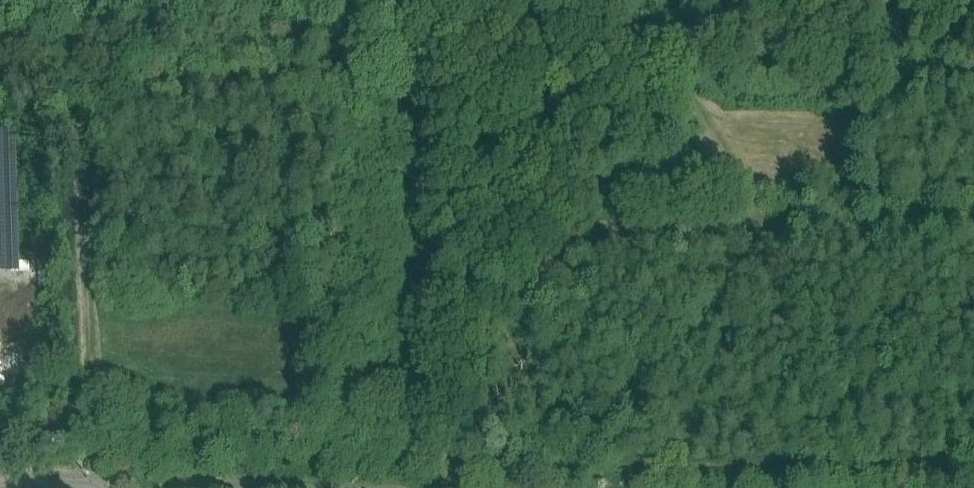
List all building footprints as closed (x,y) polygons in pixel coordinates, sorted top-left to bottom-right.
[(17,276),(15,133),(0,133),(0,276),(17,276)] [(48,261),(38,262),(39,278),(49,277),(48,261)]
